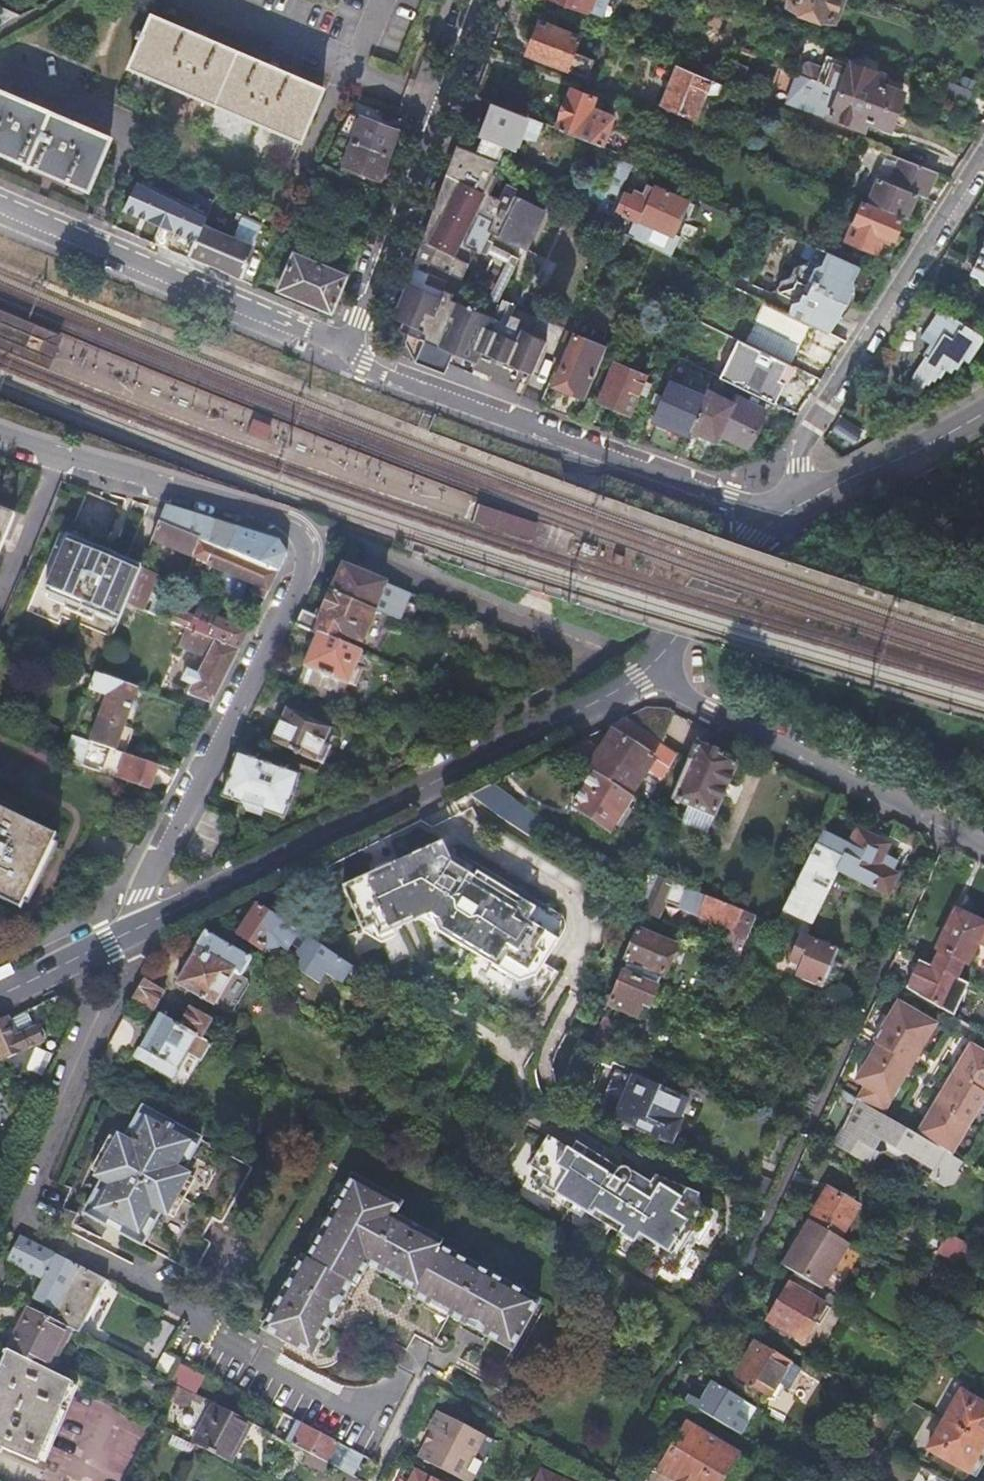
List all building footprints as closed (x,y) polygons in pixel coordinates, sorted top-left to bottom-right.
[(594,0),(560,0),(590,11),(594,0)] [(795,4),(830,18),(835,14),(841,0),(794,0),(795,4)] [(18,15),(0,8),(0,26),(18,15)] [(149,15),(127,68),(297,140),(319,86),(149,15)] [(540,17),(528,50),(586,74),(593,57),(573,48),(579,32),(540,17)] [(814,81),(900,115),(907,97),(881,87),(884,78),(828,55),(822,70),(814,67),(808,69),(806,78),(814,81)] [(724,83),(677,63),(661,102),(667,104),(664,111),(689,120),(691,115),(697,118),(709,90),(719,94),(721,89),(724,83)] [(893,133),(900,115),(814,81),(811,89),(821,93),(823,100),(835,105),(830,118),(860,129),(863,120),(893,133)] [(967,106),(972,92),(944,82),(938,95),(967,106)] [(556,128),(600,147),(610,123),(598,117),(600,113),(588,108),(593,98),(572,90),(556,128)] [(86,187),(107,137),(0,93),(0,151),(86,187)] [(524,114),(492,100),(478,132),(511,146),(524,114)] [(388,152),(397,127),(349,109),(336,132),(351,138),(388,152)] [(351,138),(336,132),(331,142),(347,149),(351,138)] [(379,176),(388,152),(351,138),(347,149),(342,162),(379,176)] [(458,141),(413,265),(426,271),(430,263),(462,279),(476,252),(483,238),(486,232),(523,250),(543,211),(512,195),(514,190),(504,185),(497,198),(483,192),(498,160),(458,141)] [(924,199),(928,189),(934,173),(883,153),(873,178),(913,194),(924,199)] [(592,221),(605,227),(634,165),(622,160),(606,193),(600,206),(592,221)] [(863,201),(903,218),(913,194),(873,178),(863,201)] [(581,183),(575,195),(600,206),(606,193),(581,183)] [(671,251),(676,239),(684,219),(692,223),(697,210),(675,200),(659,194),(652,209),(630,200),(622,219),(644,229),(645,226),(652,229),(647,241),(671,251)] [(854,204),(839,241),(869,254),(877,235),(888,239),(895,220),(854,204)] [(199,223),(187,249),(237,270),(249,243),(199,223)] [(507,263),(481,315),(489,318),(496,305),(493,304),(516,259),(490,246),(491,242),(483,238),(476,252),(479,253),(479,252),(487,256),(489,253),(507,263)] [(860,266),(824,251),(815,246),(808,260),(794,267),(789,278),(780,282),(777,289),(780,296),(792,302),(793,305),(790,312),(790,317),(818,331),(823,333),(835,315),(838,314),(843,307),(852,294),(853,290),(853,288),(851,281),(860,266)] [(972,276),(979,280),(977,283),(979,285),(983,287),(983,248),(972,276)] [(275,288),(329,311),(345,274),(343,273),(290,252),(275,288)] [(547,342),(489,318),(481,315),(449,301),(451,297),(441,293),(441,294),(407,281),(394,318),(416,328),(415,335),(476,368),(474,375),(491,382),(488,388),(522,403),(547,342)] [(50,368),(63,336),(0,310),(0,347),(50,368)] [(925,360),(909,383),(918,389),(924,381),(926,382),(930,378),(933,380),(939,372),(943,375),(946,369),(951,371),(956,364),(959,366),(978,338),(956,323),(954,326),(934,312),(914,341),(925,349),(920,357),(925,360)] [(805,357),(826,367),(841,342),(823,333),(818,331),(805,357)] [(577,396),(585,379),(596,354),(570,343),(551,385),(577,396)] [(610,361),(594,399),(625,412),(640,374),(610,361)] [(648,448),(678,459),(704,392),(669,379),(652,421),(657,423),(648,448)] [(678,459),(697,466),(708,438),(714,441),(718,435),(745,448),(763,413),(734,398),(731,403),(705,390),(704,392),(678,459)] [(859,446),(866,425),(841,416),(834,438),(859,446)] [(477,510),(473,519),(486,524),(499,528),(529,538),(536,521),(505,510),(492,506),(480,501),(477,510)] [(132,543),(144,515),(117,503),(105,532),(132,543)] [(166,505),(165,508),(152,537),(204,560),(203,562),(266,592),(285,554),(276,544),(166,505)] [(12,512),(0,507),(0,541),(12,512)] [(82,542),(67,536),(44,589),(48,592),(66,599),(64,604),(64,606),(91,617),(93,614),(94,611),(112,619),(118,621),(127,598),(140,566),(124,559),(123,564),(111,558),(91,550),(81,546),(82,542)] [(91,550),(111,558),(112,554),(92,545),(91,550)] [(340,564),(329,592),(371,609),(382,582),(340,564)] [(234,591),(227,606),(253,618),(260,604),(234,591)] [(66,599),(48,592),(47,595),(64,604),(66,599)] [(302,611),(295,626),(315,634),(340,645),(344,634),(361,641),(374,610),(371,609),(329,592),(318,619),(302,611)] [(111,622),(112,619),(94,611),(93,614),(111,622)] [(193,614),(187,627),(236,651),(246,631),(215,616),(211,624),(193,614)] [(236,651),(187,627),(178,644),(204,658),(197,673),(186,669),(181,680),(192,684),(188,694),(210,704),(236,651)] [(305,665),(295,688),(338,706),(347,681),(350,681),(361,653),(340,645),(315,634),(303,664),(305,665)] [(90,731),(111,741),(115,743),(140,687),(98,668),(89,688),(105,695),(90,731)] [(621,718),(663,743),(677,713),(667,709),(649,704),(644,707),(621,718)] [(286,707),(270,742),(315,762),(331,728),(286,707)] [(614,722),(587,768),(593,771),(631,796),(653,760),(668,769),(678,753),(621,718),(614,722)] [(75,723),(64,748),(60,756),(99,772),(111,741),(90,731),(75,723)] [(689,759),(674,800),(690,806),(719,817),(740,760),(696,743),(689,759)] [(117,779),(148,792),(159,765),(130,750),(117,779)] [(236,754),(222,797),(244,805),(248,812),(263,817),(264,811),(285,817),(299,775),(236,754)] [(318,771),(333,776),(336,767),(321,762),(318,771)] [(614,832),(634,797),(631,796),(593,771),(572,806),(614,832)] [(486,785),(468,794),(498,817),(508,803),(486,785)] [(712,834),(719,817),(690,806),(684,824),(712,834)] [(19,901),(49,841),(0,817),(0,891),(19,901)] [(841,865),(814,853),(779,926),(802,936),(809,939),(838,879),(887,902),(898,881),(887,876),(893,863),(883,858),(888,849),(856,835),(841,865)] [(373,867),(377,873),(358,882),(357,879),(343,886),(364,929),(378,924),(385,936),(431,914),(441,932),(474,955),(476,952),(500,967),(497,971),(515,983),(521,973),(533,981),(557,946),(519,920),(525,912),(486,884),(489,879),(478,872),(475,877),(452,861),(442,840),(413,853),(392,866),(390,860),(373,867)] [(652,888),(641,912),(658,919),(673,887),(648,876),(645,884),(652,888)] [(760,918),(701,893),(696,905),(704,909),(702,913),(736,927),(734,932),(746,938),(753,924),(757,926),(760,918)] [(290,942),(298,930),(260,905),(239,934),(262,950),(265,945),(271,949),(279,945),(284,939),(290,942)] [(983,928),(983,925),(955,911),(936,949),(940,951),(932,967),(918,960),(905,989),(952,1017),(968,985),(955,978),(962,962),(966,964),(976,944),(983,928)] [(250,957),(205,931),(194,950),(197,952),(178,985),(216,1006),(235,972),(240,975),(250,957)] [(635,963),(629,976),(662,991),(681,947),(644,932),(631,962),(635,963)] [(293,964),(325,986),(332,976),(347,986),(359,967),(311,936),(293,964)] [(836,951),(809,939),(802,936),(789,965),(799,969),(796,977),(820,987),(836,951)] [(662,991),(629,976),(615,1009),(644,1021),(650,1008),(656,1012),(666,992),(662,991)] [(141,978),(129,1001),(150,1012),(162,991),(141,978)] [(865,1088),(857,1102),(882,1117),(935,1027),(896,1005),(873,1044),(877,1046),(856,1083),(865,1088)] [(176,1027),(198,1039),(210,1017),(188,1006),(176,1027)] [(198,1066),(210,1046),(198,1039),(176,1027),(156,1015),(131,1060),(171,1083),(185,1058),(198,1066)] [(0,1022),(0,1055),(16,1047),(4,1020),(0,1022)] [(916,1137),(950,1158),(983,1101),(983,1056),(969,1048),(916,1137)] [(635,1079),(617,1118),(667,1141),(685,1101),(635,1079)] [(857,1102),(856,1100),(829,1146),(856,1162),(859,1157),(861,1158),(865,1154),(868,1156),(870,1152),(873,1154),(881,1151),(890,1157),(897,1156),(903,1160),(900,1165),(927,1181),(925,1184),(933,1188),(946,1186),(953,1175),(948,1172),(954,1161),(950,1158),(916,1137),(882,1117),(857,1102)] [(258,1172),(148,1111),(131,1143),(124,1140),(100,1182),(107,1185),(89,1216),(199,1276),(217,1245),(209,1240),(219,1223),(226,1228),(258,1172)] [(550,1177),(544,1186),(540,1191),(554,1200),(557,1194),(575,1206),(572,1211),(583,1217),(586,1212),(619,1233),(611,1246),(640,1265),(649,1270),(653,1271),(657,1271),(660,1269),(663,1265),(670,1270),(682,1251),(677,1248),(690,1228),(694,1229),(706,1210),(699,1205),(697,1189),(655,1175),(647,1189),(630,1179),(631,1177),(630,1171),(629,1169),(625,1167),(621,1167),(619,1168),(615,1175),(610,1172),(607,1176),(594,1168),(601,1158),(573,1140),(569,1147),(547,1133),(529,1163),(550,1177)] [(94,1178),(100,1182),(124,1140),(118,1136),(94,1178)] [(357,1180),(338,1217),(534,1325),(545,1305),(446,1250),(448,1246),(400,1219),(407,1207),(357,1180)] [(809,1219),(812,1222),(839,1238),(857,1208),(845,1200),(847,1195),(830,1185),(809,1219)] [(534,1325),(338,1217),(313,1261),(307,1258),(267,1331),(319,1359),(343,1317),(412,1356),(421,1340),(439,1349),(456,1320),(517,1355),(534,1325)] [(812,1222),(786,1267),(794,1272),(825,1290),(851,1245),(839,1238),(812,1222)] [(980,1253),(946,1232),(933,1252),(968,1273),(980,1253)] [(48,1319),(71,1331),(77,1335),(106,1284),(57,1258),(21,1239),(9,1261),(13,1263),(36,1275),(44,1280),(34,1299),(53,1310),(48,1319)] [(803,1338),(830,1293),(825,1290),(794,1272),(767,1317),(803,1338)] [(25,1295),(34,1299),(44,1280),(36,1275),(25,1295)] [(28,1309),(7,1350),(49,1372),(71,1331),(48,1319),(28,1309)] [(173,1327),(161,1350),(170,1355),(182,1331),(173,1327)] [(733,1371),(739,1374),(769,1392),(789,1358),(755,1337),(733,1371)] [(7,1350),(0,1366),(0,1449),(37,1467),(72,1384),(49,1372),(7,1350)] [(198,1394),(207,1377),(187,1367),(179,1385),(198,1394)] [(692,1399),(688,1406),(723,1427),(740,1397),(717,1383),(704,1406),(692,1399)] [(927,1448),(965,1471),(983,1440),(983,1404),(961,1391),(927,1448)] [(900,1394),(891,1408),(900,1414),(909,1399),(900,1394)] [(213,1406),(192,1445),(233,1465),(254,1427),(213,1406)] [(425,1463),(460,1480),(480,1480),(498,1446),(439,1414),(430,1434),(433,1435),(420,1460),(425,1463)] [(748,1459),(684,1423),(657,1471),(647,1469),(644,1480),(735,1480),(748,1459)] [(338,1444),(303,1426),(292,1447),(328,1465),(338,1444)] [(415,1469),(408,1480),(436,1480),(415,1469)] [(542,1472),(537,1480),(562,1480),(542,1472)]
